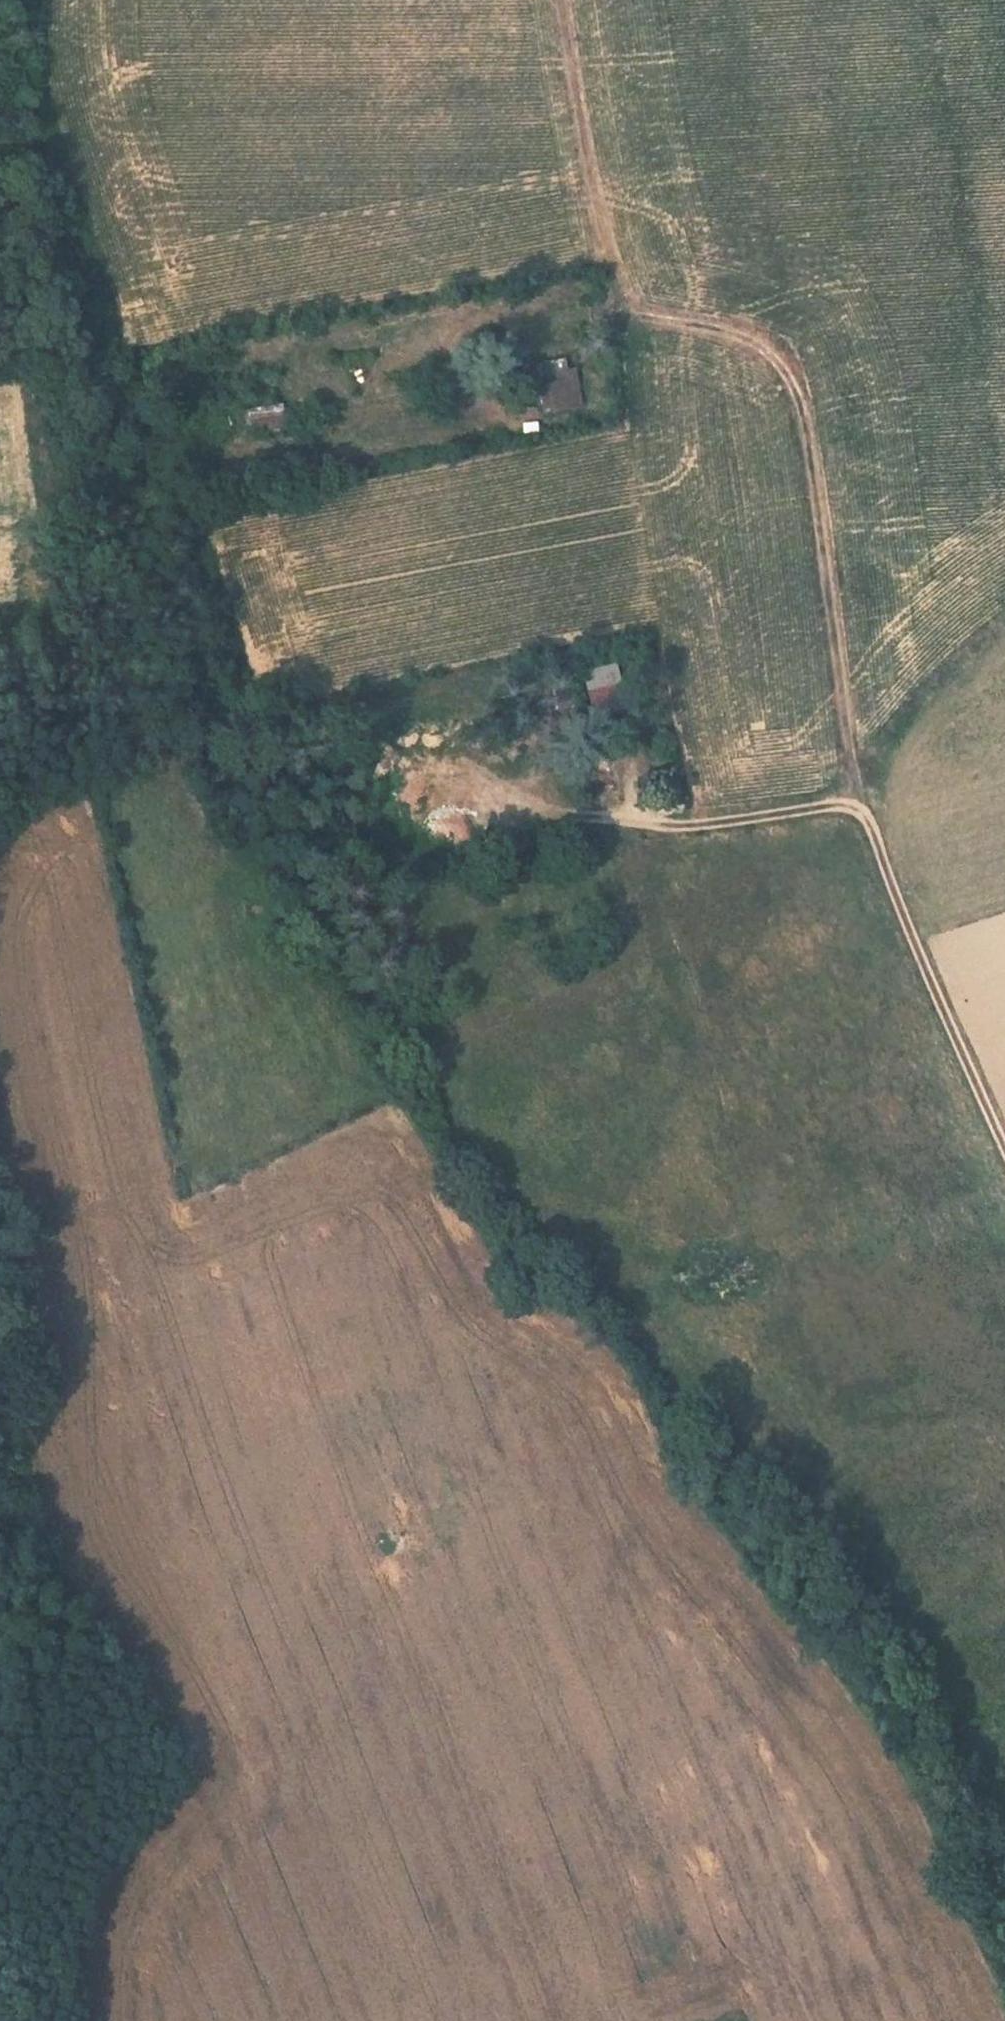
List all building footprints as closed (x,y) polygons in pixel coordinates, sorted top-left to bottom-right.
[(546,438),(582,430),(574,393),(566,395),(568,404),(540,410),(546,438)] [(250,409),(252,433),(286,430),(284,406),(250,409)] [(615,662),(580,674),(595,717),(630,705),(615,662)]
